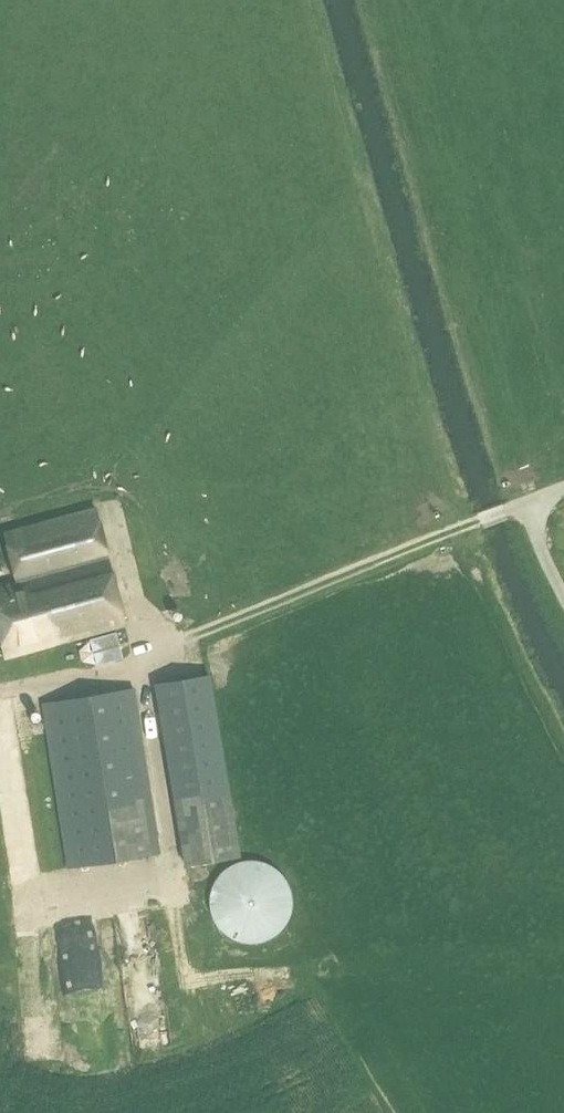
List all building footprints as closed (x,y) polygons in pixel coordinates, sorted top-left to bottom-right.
[(95,509),(5,533),(17,580),(0,584),(0,633),(6,656),(125,624),(95,509)] [(210,673),(153,682),(172,800),(229,791),(210,673)] [(40,702),(66,868),(160,853),(135,686),(40,702)] [(270,922),(234,916),(232,928),(268,934),(270,922)] [(237,1017),(278,1018),(279,980),(238,979),(237,1017)] [(169,986),(134,995),(145,1034),(179,1025),(169,986)]
